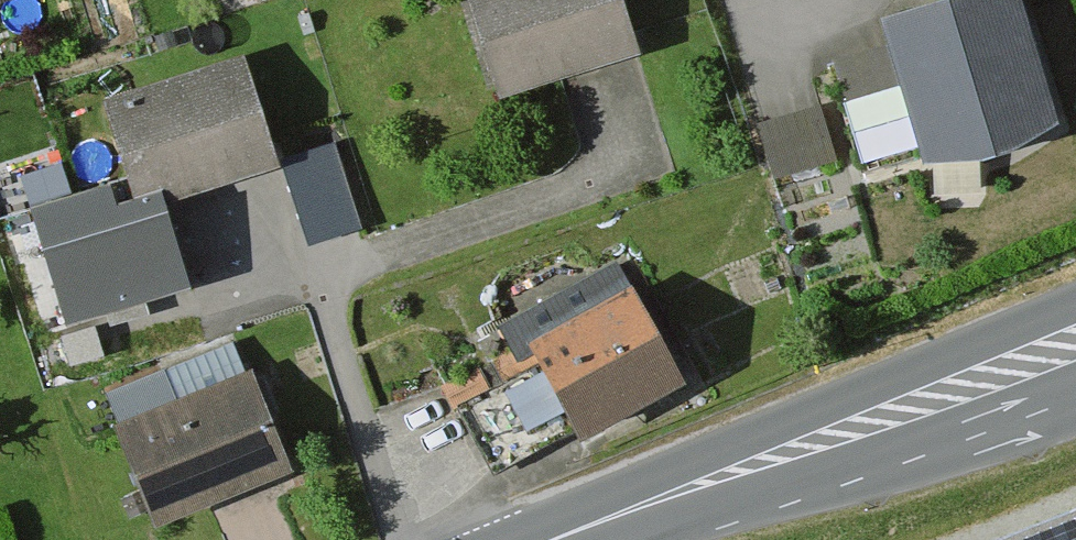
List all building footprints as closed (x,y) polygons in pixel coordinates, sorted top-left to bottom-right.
[(39,0),(0,0),(0,12),(39,0)] [(465,1),(497,108),(639,66),(619,0),(467,0),(465,1)] [(1011,0),(995,0),(876,36),(885,65),(836,80),(865,177),(916,162),(920,176),(1053,136),(1011,0)] [(281,178),(244,70),(102,118),(139,226),(281,178)] [(836,178),(820,120),(759,138),(776,195),(836,178)] [(686,399),(613,273),(499,339),(519,373),(532,365),(543,383),(505,405),(526,442),(568,419),(589,455),(686,399)] [(243,383),(114,436),(157,539),(286,486),(243,383)] [(1025,539),(1075,539),(1075,520),(1025,539)]
